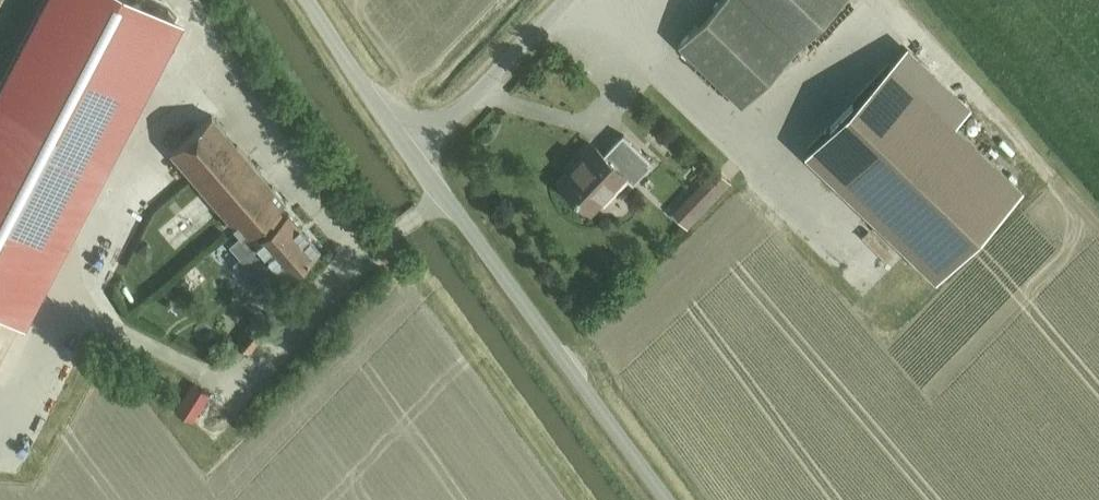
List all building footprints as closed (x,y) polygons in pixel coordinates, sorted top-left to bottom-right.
[(0,84),(0,311),(1,312),(17,320),(104,154),(126,111),(176,15),(147,0),(43,0),(0,84)] [(678,43),(742,104),(842,0),(719,0),(678,43)] [(888,62),(804,148),(909,250),(931,270),(1014,185),(983,155),(888,62)] [(211,114),(170,150),(243,235),(239,239),(248,249),(256,242),(287,277),(319,249),(288,212),(285,215),(278,207),(285,200),(211,114)] [(574,171),(562,184),(576,198),(575,199),(574,203),(581,209),(586,209),(587,208),(590,211),(624,175),(632,182),(652,162),(623,134),(604,154),(597,147),(588,156),(585,153),(571,168),(574,171)] [(675,216),(687,227),(730,181),(718,170),(675,216)] [(684,175),(677,182),(678,189),(684,195),(694,185),(684,175)] [(136,254),(144,263),(149,259),(150,251),(146,246),(136,254)] [(249,352),(267,331),(255,320),(237,342),(249,352)] [(193,383),(176,410),(192,420),(209,393),(193,383)]
